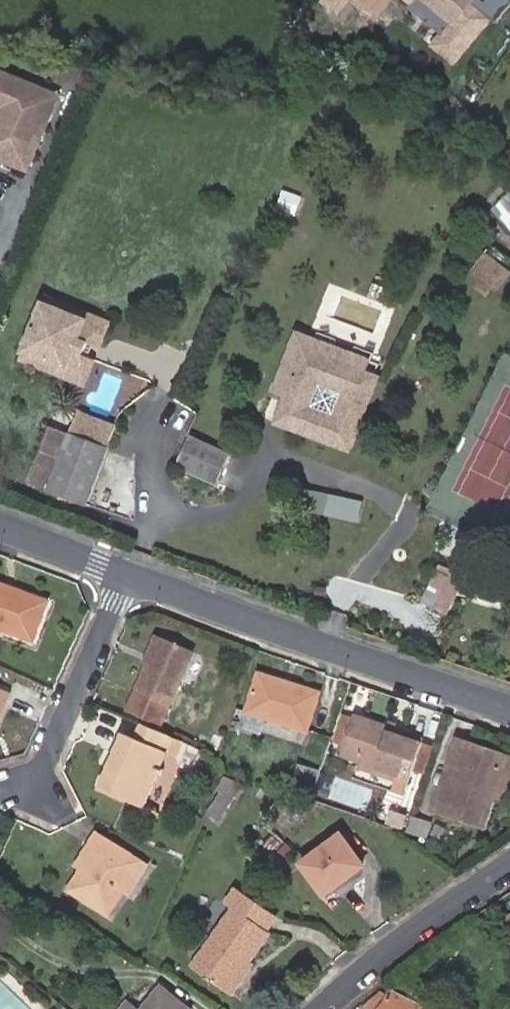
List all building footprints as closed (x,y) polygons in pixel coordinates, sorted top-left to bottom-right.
[(489,0),(404,0),(448,35),(435,52),(458,71),(505,12),(489,0)] [(0,75),(0,158),(22,167),(44,112),(7,97),(13,80),(0,75)] [(51,95),(13,80),(7,97),(44,112),(51,95)] [(9,205),(21,176),(0,168),(0,201),(9,205)] [(495,203),(509,222),(509,191),(495,203)] [(503,291),(509,281),(509,264),(488,249),(474,271),(503,291)] [(16,365),(84,391),(108,328),(41,302),(16,365)] [(282,396),(273,423),(352,453),(381,376),(367,370),(372,359),(296,330),(271,392),(282,396)] [(85,512),(115,436),(78,422),(71,441),(50,433),(37,468),(57,476),(48,498),(85,512)] [(225,464),(185,446),(173,474),(212,491),(225,464)] [(48,498),(57,476),(37,468),(28,489),(48,498)] [(298,498),(294,518),(354,529),(358,509),(298,498)] [(446,620),(466,584),(439,569),(419,606),(446,620)] [(5,611),(10,597),(0,593),(0,609),(5,611)] [(0,609),(0,640),(36,654),(51,613),(10,597),(5,611),(0,609)] [(154,667),(166,638),(154,633),(143,662),(151,666),(154,667)] [(196,650),(166,638),(154,667),(151,666),(131,715),(165,729),(196,650)] [(316,697),(260,678),(245,717),(300,737),(316,697)] [(0,689),(0,720),(9,724),(20,696),(0,689)] [(348,722),(336,755),(334,760),(351,765),(375,774),(367,796),(392,805),(401,783),(414,744),(348,722)] [(190,743),(151,726),(142,745),(130,740),(106,790),(156,812),(190,743)] [(430,816),(477,833),(487,807),(499,809),(509,780),(509,779),(479,768),(482,757),(452,747),(427,815),(430,816)] [(509,779),(509,766),(482,757),(479,768),(509,779)] [(295,769),(288,793),(302,798),(310,774),(295,769)] [(217,826),(240,793),(225,783),(215,797),(219,801),(208,819),(217,826)] [(336,834),(292,865),(316,900),(361,869),(336,834)] [(86,907),(107,919),(121,926),(134,904),(142,909),(158,877),(105,851),(97,864),(106,869),(95,890),(86,907)] [(106,869),(97,864),(86,885),(95,890),(106,869)] [(233,964),(242,971),(267,939),(258,932),(268,918),(228,887),(217,901),(230,911),(186,969),(213,990),(233,964)] [(497,917),(509,938),(509,909),(497,917)] [(245,974),(242,971),(233,964),(213,990),(226,999),(245,974)] [(102,1008),(178,1008),(181,1005),(153,981),(131,1008),(115,994),(102,1008)] [(382,988),(377,986),(352,1007),(356,1008),(371,1008),(382,988)] [(382,988),(371,1008),(421,1008),(382,988)]
